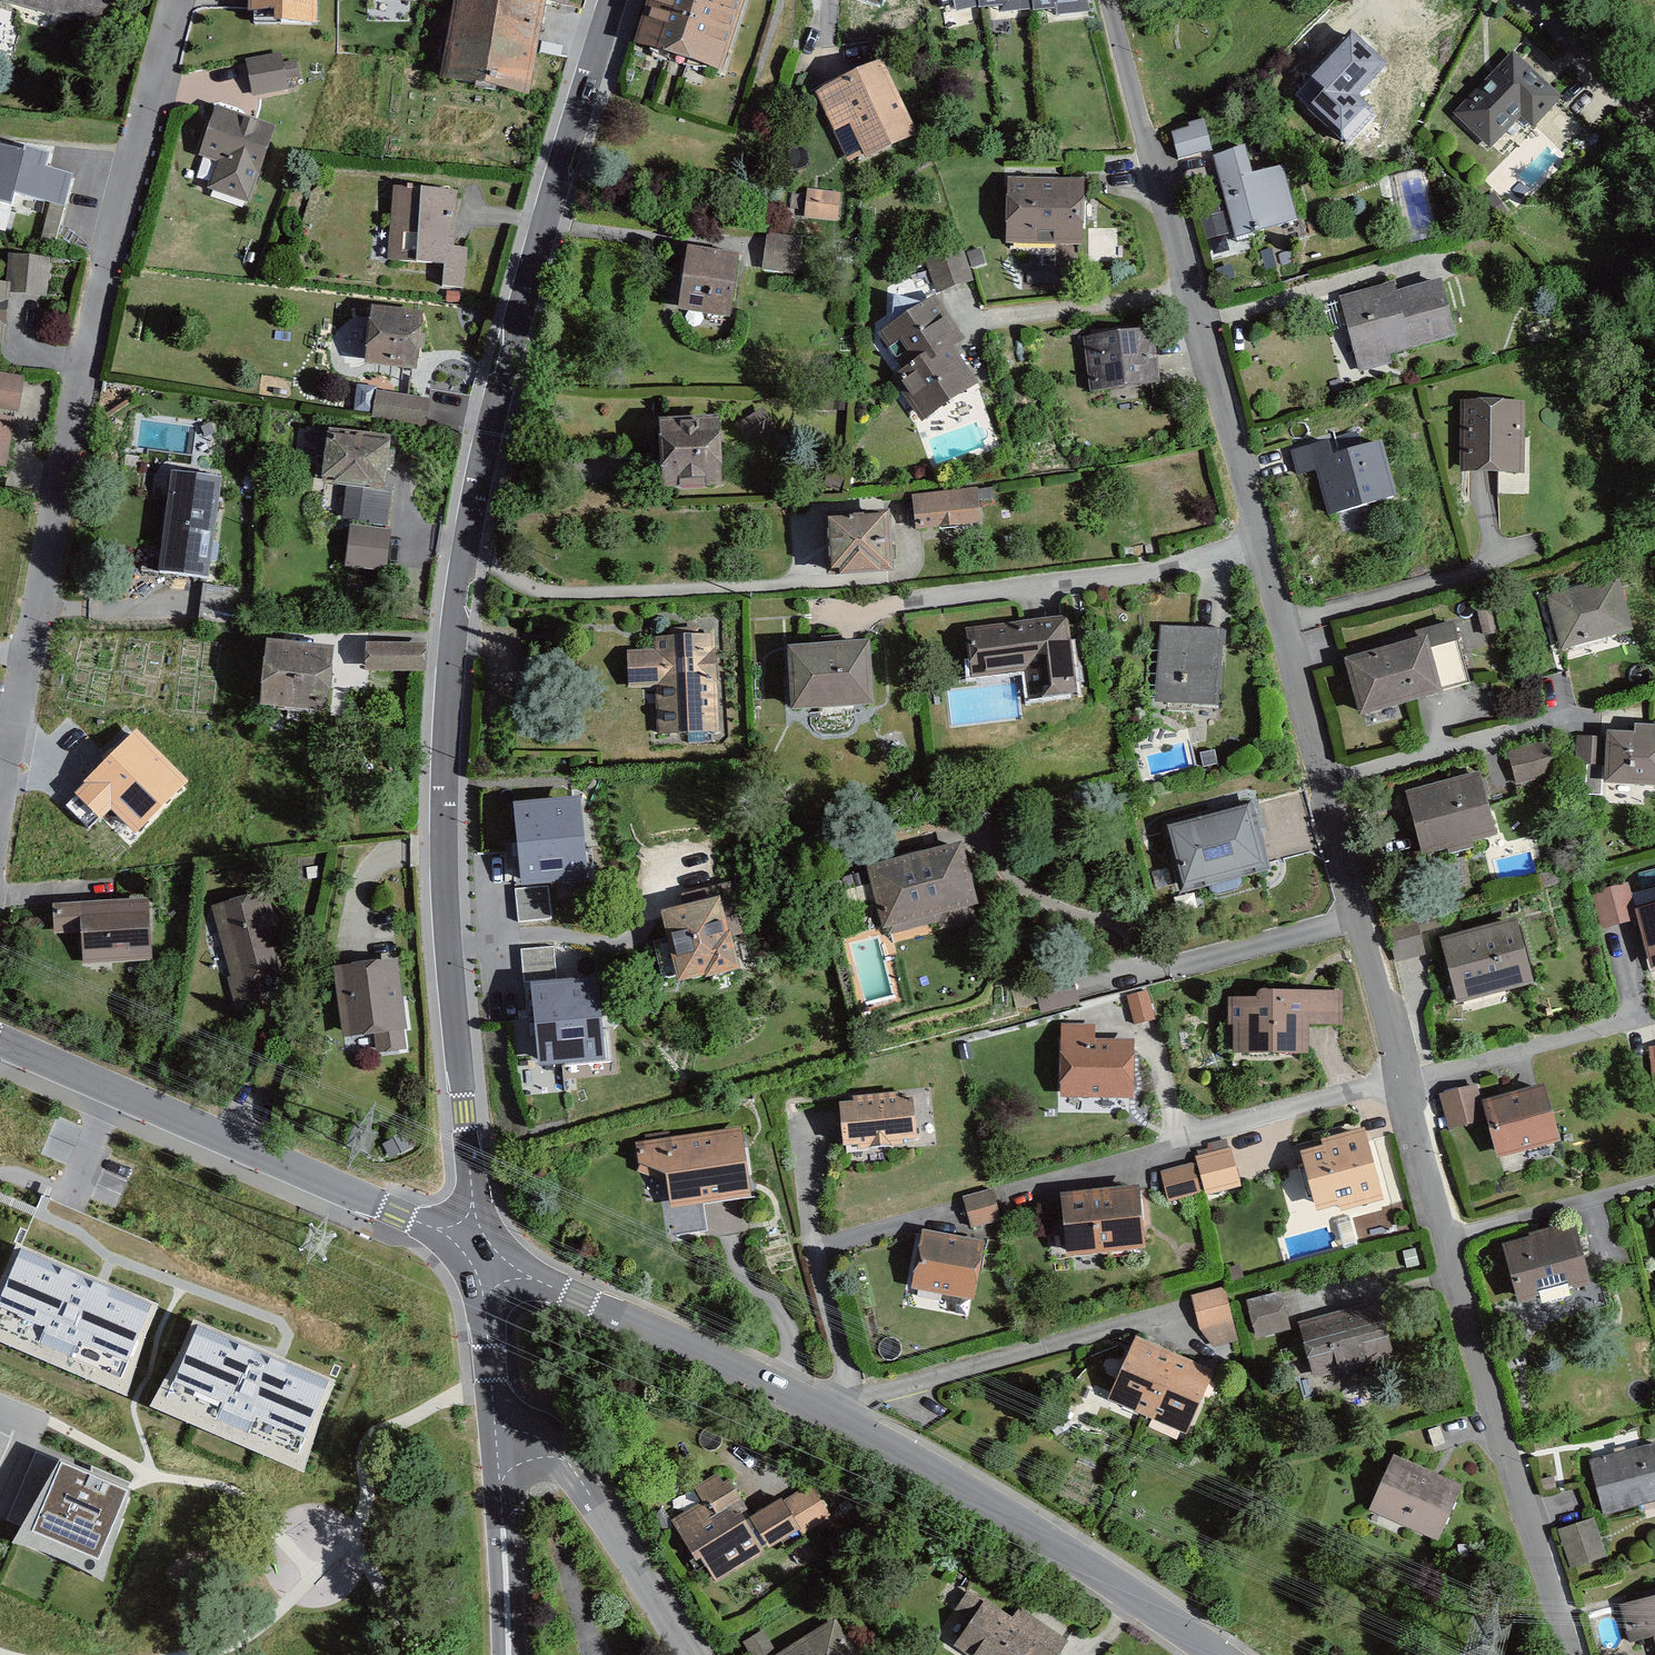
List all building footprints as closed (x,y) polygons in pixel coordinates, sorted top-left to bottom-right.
[(61,18),(62,13),(105,25),(112,0),(0,0),(0,1),(61,18)] [(248,11),(253,11),(253,23),(317,24),(318,0),(248,0),(248,11)] [(443,85),(529,101),(548,3),(530,0),(459,0),(443,85)] [(635,44),(722,71),(745,0),(648,0),(635,44)] [(957,12),(979,7),(999,7),(998,13),(1033,10),(1056,9),(1056,16),(1090,11),(1088,0),(953,0),(957,12)] [(1314,75),(1328,88),(1312,106),(1343,134),(1367,108),(1354,96),(1383,63),(1351,35),(1314,75)] [(282,52),(246,59),(253,96),(289,90),(282,52)] [(1510,55),(1455,116),(1492,149),(1524,114),(1541,130),(1565,104),(1510,55)] [(881,60),(814,92),(848,163),(863,156),(865,159),(917,134),(881,60)] [(276,126),(215,106),(199,156),(216,161),(207,189),(250,203),(276,126)] [(1189,128),(1171,132),(1178,159),(1212,151),(1204,119),(1188,123),(1189,128)] [(0,144),(0,202),(12,205),(15,193),(65,207),(74,174),(46,166),(50,153),(25,146),(24,151),(0,144)] [(1247,150),(1213,158),(1233,238),(1300,221),(1287,169),(1254,177),(1247,150)] [(1083,178),(1007,176),(1005,242),(1081,245),(1083,178)] [(459,194),(394,189),(389,260),(445,264),(443,285),(465,287),(469,247),(455,246),(459,194)] [(843,194),(808,190),(805,217),(840,221),(843,194)] [(802,240),(767,235),(762,270),(797,275),(802,240)] [(922,252),(937,294),(974,281),(962,245),(938,253),(936,247),(922,252)] [(740,255),(687,246),(677,310),(729,319),(740,255)] [(10,282),(9,293),(46,297),(51,258),(9,253),(6,281),(10,282)] [(1391,353),(1458,337),(1444,280),(1395,292),(1393,282),(1341,294),(1359,371),(1393,363),(1391,353)] [(0,281),(0,340),(5,341),(9,293),(10,282),(6,281),(0,281)] [(935,297),(880,334),(910,378),(954,349),(965,342),(935,297)] [(422,316),(369,311),(364,365),(417,370),(422,316)] [(1155,333),(1083,340),(1089,393),(1161,386),(1155,333)] [(979,387),(954,349),(910,378),(901,385),(926,422),(979,387)] [(17,417),(24,378),(0,373),(0,414),(17,417)] [(376,389),(372,415),(427,423),(431,398),(376,389)] [(1526,401),(1460,399),(1458,473),(1524,475),(1526,401)] [(736,424),(749,445),(775,429),(762,408),(736,424)] [(17,417),(0,414),(0,467),(8,469),(17,417)] [(719,416),(659,419),(664,488),(723,484),(719,416)] [(390,439),(327,432),(321,484),(347,487),(384,492),(385,484),(390,439)] [(1328,441),(1289,451),(1296,476),(1316,471),(1327,516),(1397,498),(1382,440),(1332,453),(1328,441)] [(222,478),(171,471),(157,571),(208,578),(222,478)] [(384,492),(347,487),(343,519),(389,525),(394,485),(385,484),(384,492)] [(977,489),(912,497),(916,529),(980,521),(977,489)] [(889,512),(825,516),(828,575),(893,571),(889,512)] [(350,526),(346,567),(386,572),(391,531),(350,526)] [(1617,576),(1547,595),(1561,649),(1632,630),(1617,576)] [(1477,609),(1484,636),(1500,632),(1493,605),(1477,609)] [(1067,617),(965,630),(971,677),(1025,671),(1029,699),(1077,693),(1067,617)] [(1221,630),(1160,626),(1155,702),(1217,706),(1221,630)] [(713,636),(656,639),(656,653),(629,654),(630,689),(658,688),(660,736),(718,734),(713,636)] [(1427,636),(1344,659),(1360,716),(1443,694),(1427,636)] [(364,641),(363,667),(421,669),(422,643),(364,641)] [(872,643),(792,648),(795,712),(875,707),(872,643)] [(338,655),(270,649),(265,709),(333,714),(338,655)] [(1604,784),(1654,786),(1654,726),(1635,725),(1634,733),(1606,731),(1606,737),(1604,765),(1604,784)] [(184,784),(132,733),(74,792),(100,817),(111,807),(136,832),(184,784)] [(1604,765),(1606,737),(1576,736),(1575,764),(1604,765)] [(1549,740),(1508,751),(1517,785),(1558,775),(1549,740)] [(1480,772),(1405,791),(1423,861),(1475,848),(1473,842),(1497,836),(1480,772)] [(580,798),(514,805),(523,886),(589,879),(580,798)] [(1252,799),(1162,822),(1180,893),(1270,871),(1252,799)] [(965,848),(870,870),(888,941),(982,918),(965,848)] [(1628,883),(1594,892),(1603,929),(1637,920),(1635,910),(1628,883)] [(515,890),(519,922),(551,918),(548,886),(515,890)] [(273,887),(212,904),(234,984),(295,968),(273,887)] [(720,898),(660,913),(677,983),(704,977),(705,979),(739,971),(720,898)] [(149,965),(147,903),(58,906),(59,935),(78,934),(80,967),(149,965)] [(1635,910),(1637,920),(1650,969),(1654,968),(1654,905),(1635,910)] [(1521,919),(1443,941),(1461,1006),(1539,985),(1521,919)] [(521,949),(524,981),(557,979),(554,946),(521,949)] [(399,956),(335,964),(344,1039),(372,1036),(375,1056),(411,1052),(399,956)] [(599,978),(531,984),(539,1067),(606,1061),(599,978)] [(1126,996),(1134,1025),(1155,1020),(1147,991),(1126,996)] [(1308,1026),(1342,1026),(1342,992),(1259,992),(1259,1002),(1233,1002),(1233,1021),(1242,1021),(1242,1048),(1308,1048),(1308,1026)] [(1097,1022),(1059,1021),(1057,1099),(1130,1101),(1132,1044),(1097,1043),(1097,1022)] [(1477,1084),(1439,1094),(1448,1130),(1486,1120),(1481,1102),(1477,1084)] [(1544,1085),(1481,1102),(1486,1120),(1497,1158),(1560,1142),(1544,1085)] [(915,1096),(839,1101),(842,1147),(857,1146),(857,1149),(903,1146),(903,1141),(918,1140),(915,1096)] [(741,1128),(636,1143),(640,1173),(666,1182),(670,1208),(752,1198),(741,1128)] [(1383,1201),(1364,1129),(1321,1140),(1323,1146),(1300,1152),(1316,1212),(1339,1206),(1341,1212),(1383,1201)] [(1231,1148),(1195,1157),(1205,1196),(1241,1186),(1231,1148)] [(1201,1194),(1192,1163),(1160,1172),(1168,1203),(1201,1194)] [(992,1189),(963,1197),(971,1228),(1001,1220),(992,1189)] [(1140,1189),(1068,1193),(1072,1250),(1144,1246),(1140,1189)] [(1573,1229),(1509,1245),(1522,1298),(1586,1281),(1573,1229)] [(985,1243),(920,1230),(909,1285),(975,1298),(985,1243)] [(21,1250),(0,1300),(0,1327),(122,1380),(153,1306),(21,1250)] [(1224,1287),(1191,1296),(1200,1330),(1233,1322),(1224,1287)] [(1282,1296),(1252,1303),(1261,1336),(1290,1329),(1282,1296)] [(1379,1300),(1297,1323),(1314,1380),(1395,1357),(1379,1300)] [(329,1384),(197,1327),(166,1401),(298,1457),(329,1384)] [(1219,1372),(1138,1336),(1109,1401),(1190,1438),(1219,1372)] [(1596,1467),(1609,1513),(1654,1500),(1654,1450),(1596,1467)] [(1460,1490),(1398,1461),(1376,1509),(1438,1538),(1460,1490)] [(128,1492),(62,1464),(32,1533),(98,1561),(128,1492)] [(717,1474),(693,1489),(701,1502),(670,1521),(695,1562),(701,1558),(716,1582),(801,1530),(783,1503),(781,1500),(746,1521),(740,1512),(735,1515),(730,1508),(742,1501),(729,1480),(723,1483),(717,1474)] [(810,1485),(783,1503),(801,1530),(803,1533),(830,1515),(810,1485)] [(1557,1530),(1570,1569),(1607,1557),(1595,1518),(1557,1530)] [(1626,1608),(1637,1646),(1654,1641),(1654,1599),(1626,1608)] [(988,1608),(963,1647),(976,1654),(1021,1654),(1022,1654),(1056,1654),(1063,1643),(1022,1617),(1016,1626),(988,1608)] [(789,1654),(852,1654),(835,1627),(789,1654)] [(747,1654),(768,1654),(775,1651),(763,1631),(741,1644),(747,1654)]
